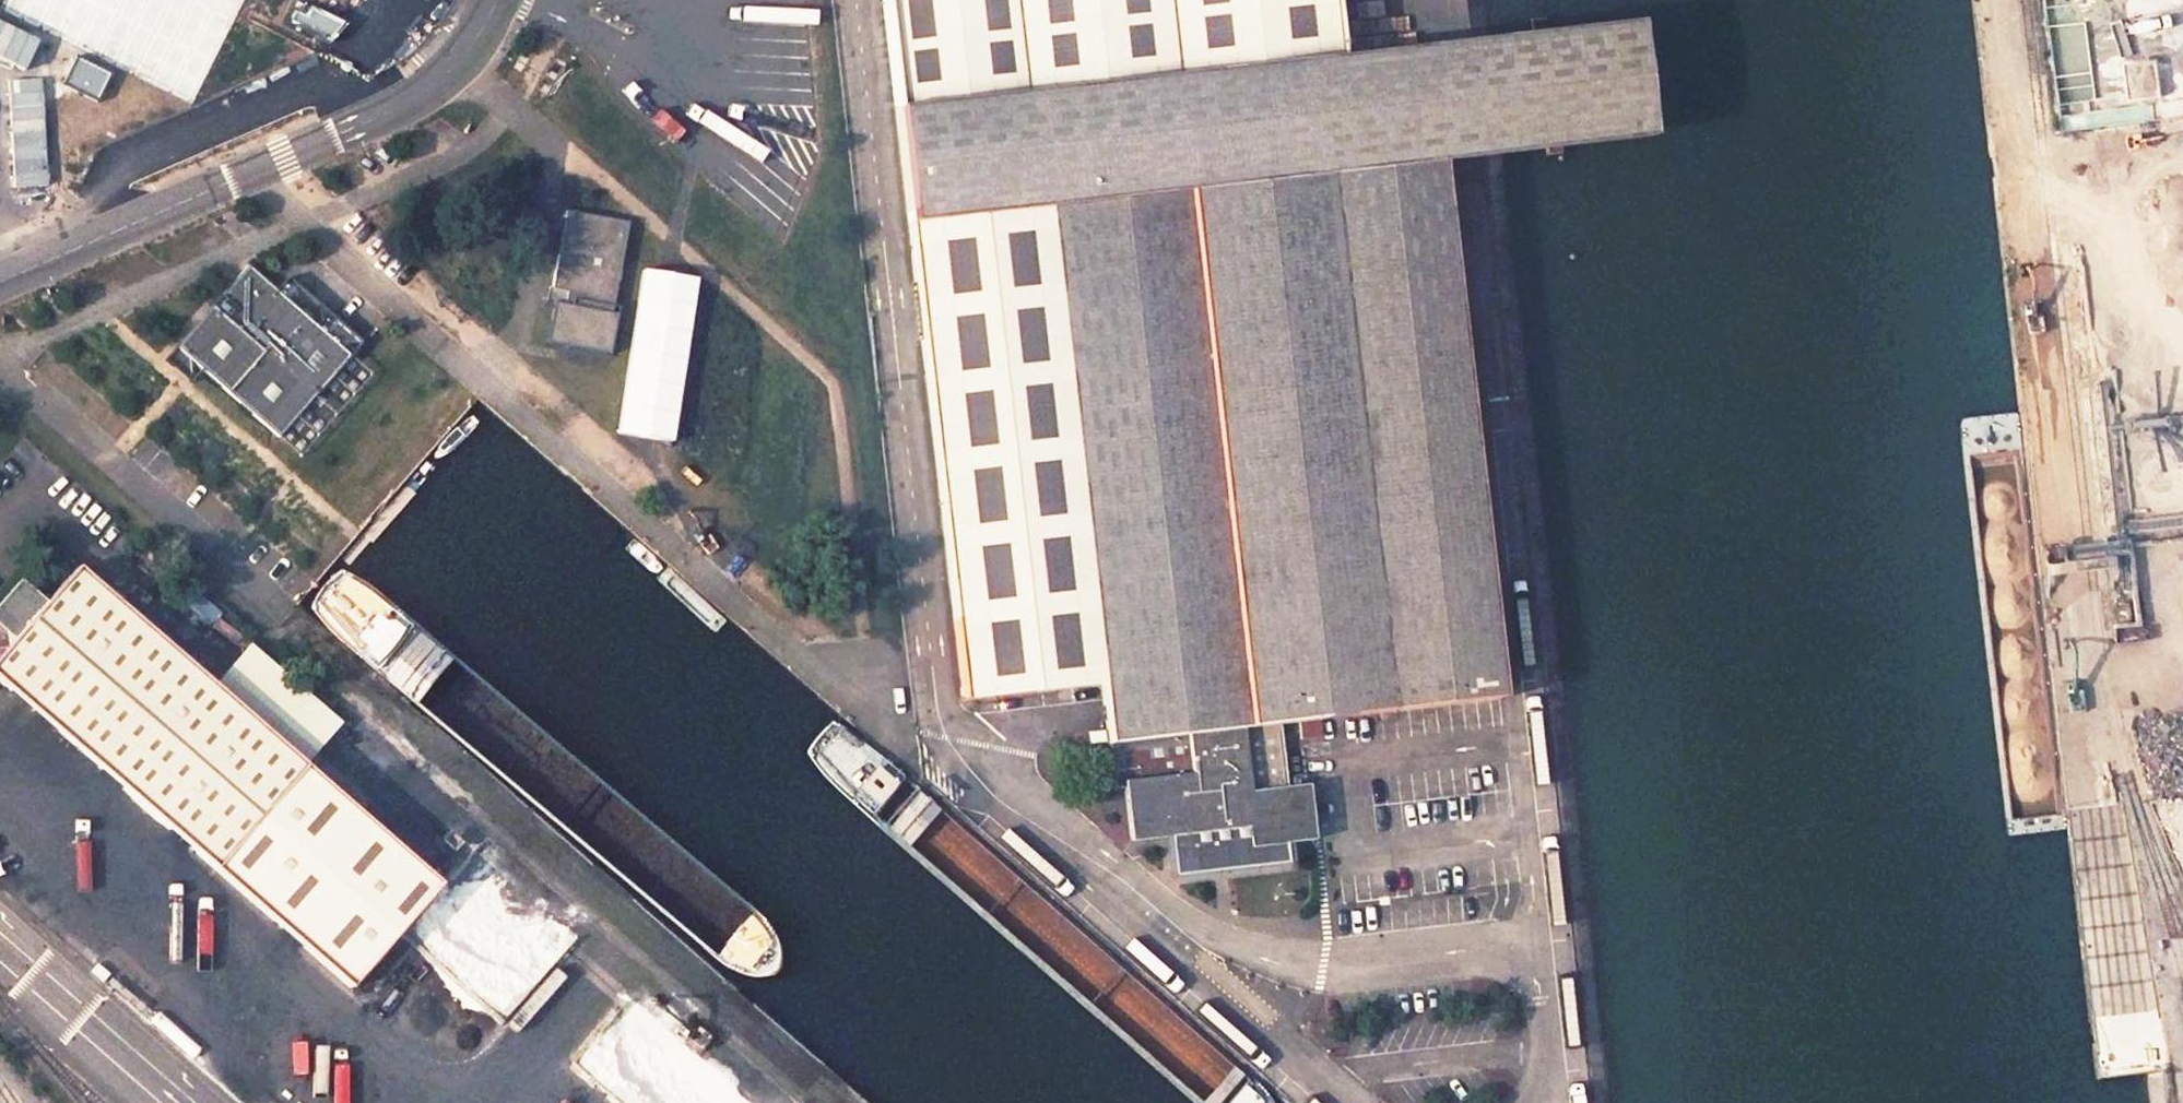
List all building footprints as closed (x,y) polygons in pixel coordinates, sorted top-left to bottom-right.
[(962,701),(1101,685),(1108,744),(1111,773),(1125,774),(1131,830),(1247,818),(1249,838),(1304,834),(1298,782),(1282,782),(1276,726),(1501,701),(1437,165),(1644,139),(1632,26),(1342,58),(1335,0),(882,0),(962,701)] [(2053,1),(2066,123),(2096,118),(2084,0),(2060,0),(2053,1)] [(2129,98),(2160,93),(2154,56),(2124,61),(2129,98)] [(606,352),(627,219),(564,209),(542,342),(606,352)] [(241,271),(160,363),(170,372),(189,369),(273,441),(351,351),(339,341),(342,331),(332,323),(318,335),(241,271)] [(353,992),(446,889),(84,566),(54,600),(28,577),(0,608),(0,675),(353,992)]
